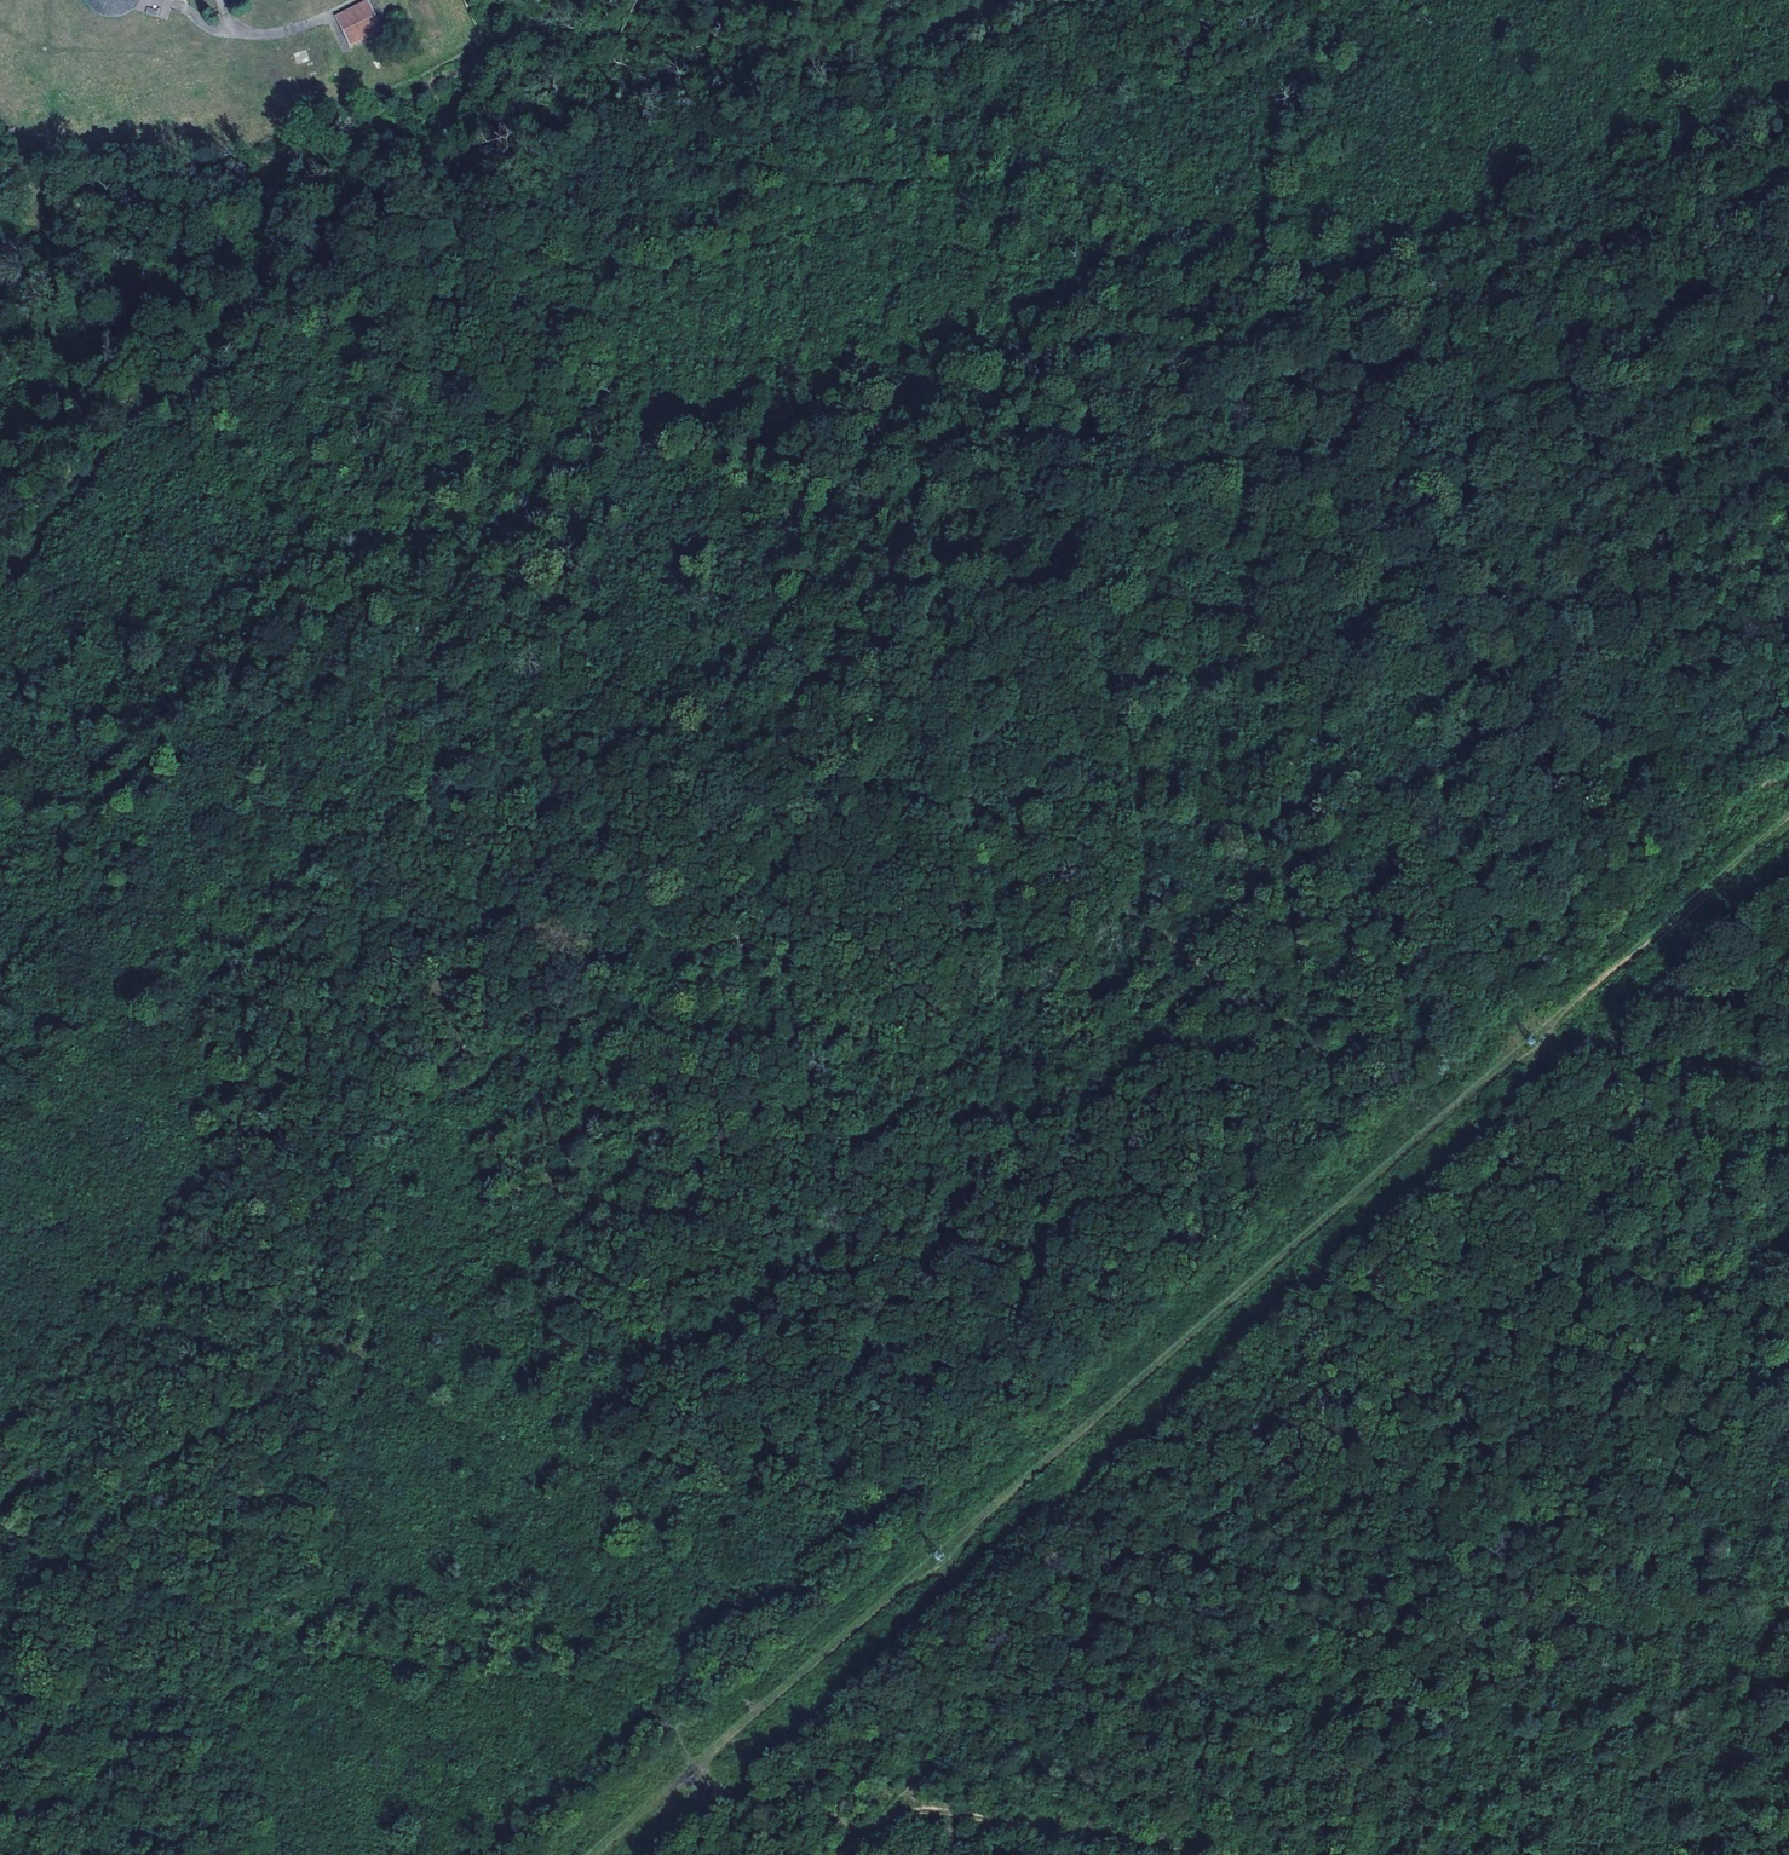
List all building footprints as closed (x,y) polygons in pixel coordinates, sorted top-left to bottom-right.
[(169,21),(175,0),(92,0),(93,7),(109,12),(134,8),(134,10),(169,21)] [(349,46),(382,30),(369,0),(364,0),(334,13),(349,46)] [(296,64),(309,60),(306,49),(293,54),(296,64)]
